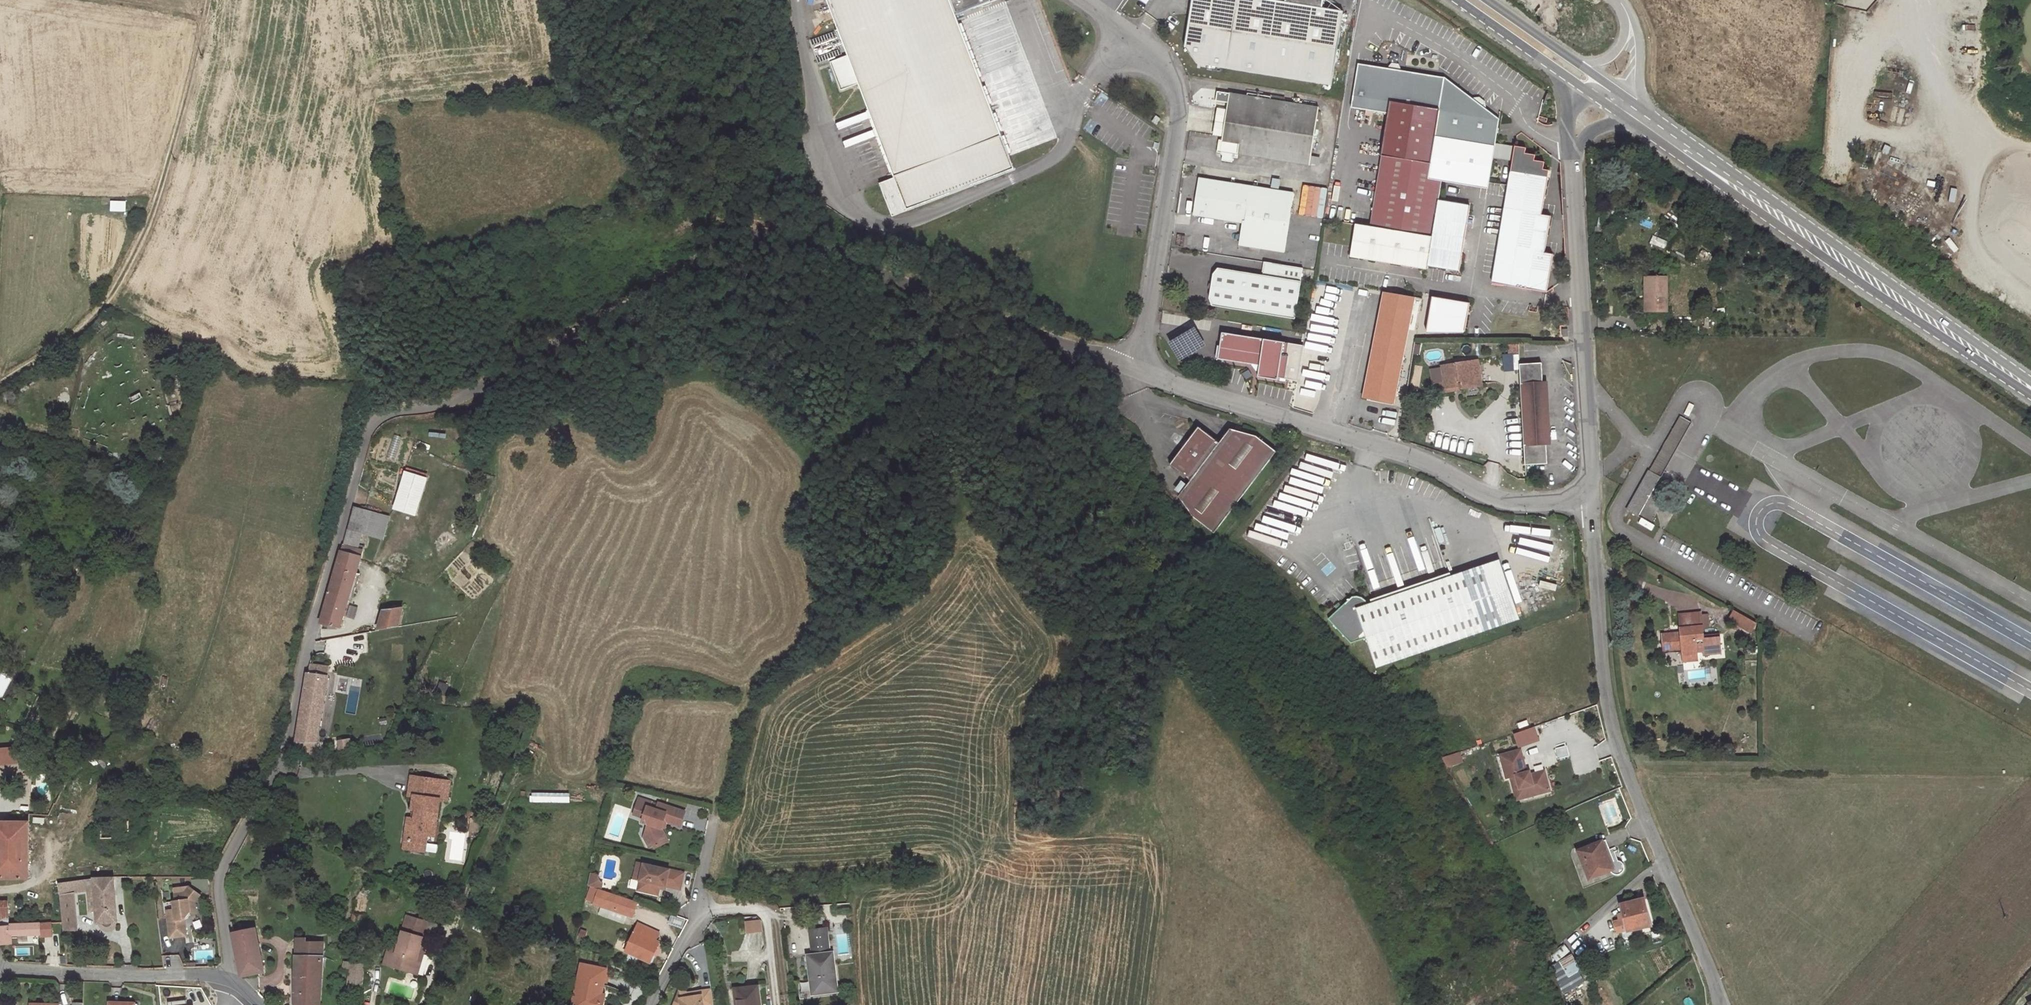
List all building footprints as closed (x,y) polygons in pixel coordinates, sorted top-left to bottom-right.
[(848,57),(858,83),(894,178),(907,211),(1015,170),(956,16),(996,0),(827,0),(848,57)] [(1344,11),(1323,8),(1324,0),(1285,0),(1285,2),(1272,0),(1192,0),(1185,46),(1197,64),(1332,85),(1344,11)] [(858,83),(848,57),(831,64),(841,90),(858,83)] [(1440,181),(1455,86),(1445,78),(1393,70),(1358,64),(1351,108),(1388,114),(1370,227),(1432,237),(1437,201),(1439,191),(1440,181)] [(1493,158),(1496,143),(1499,119),(1478,103),(1455,86),(1440,181),(1488,189),(1493,158)] [(1318,113),(1319,109),(1299,106),(1294,105),(1284,103),(1264,100),(1229,95),(1229,94),(1217,92),(1216,101),(1228,103),(1227,109),(1223,137),(1222,140),(1219,139),(1217,153),(1220,153),(1222,156),(1222,161),(1232,163),(1233,158),(1238,158),(1238,154),(1310,166),(1310,162),(1311,156),(1315,135),(1318,113)] [(1223,137),(1227,109),(1217,108),(1213,135),(1223,137)] [(1159,116),(1155,113),(1151,118),(1155,122),(1159,116)] [(1501,159),(1504,144),(1496,143),(1493,158),(1501,159)] [(1512,161),(1515,146),(1504,144),(1501,159),(1512,161)] [(1542,215),(1549,170),(1543,170),(1545,162),(1534,161),(1535,155),(1525,153),(1526,148),(1515,146),(1512,161),(1492,283),(1547,292),(1553,254),(1545,253),(1551,216),(1542,215)] [(1319,164),(1320,157),(1311,156),(1310,162),(1319,164)] [(894,178),(880,183),(892,216),(907,211),(894,178)] [(1284,252),(1294,194),(1199,179),(1193,215),(1245,223),(1243,233),(1251,235),(1249,246),(1284,252)] [(1279,188),(1280,180),(1273,179),(1271,187),(1279,188)] [(1322,218),(1327,188),(1303,184),(1298,214),(1322,218)] [(1951,188),(1949,200),(1954,201),(1957,189),(1951,188)] [(1459,270),(1469,206),(1437,201),(1432,237),(1427,265),(1459,270)] [(125,211),(125,202),(112,202),(111,210),(125,211)] [(1427,265),(1432,237),(1370,227),(1355,224),(1350,256),(1427,269),(1427,265)] [(1249,246),(1251,235),(1243,233),(1241,245),(1249,246)] [(1652,235),(1649,243),(1664,249),(1667,241),(1652,235)] [(1950,237),(1945,241),(1953,253),(1958,250),(1950,237)] [(1263,276),(1219,269),(1213,274),(1209,298),(1212,306),(1295,319),(1303,268),(1267,262),(1265,276),(1263,276)] [(1671,264),(1651,264),(1649,299),(1671,300),(1671,264)] [(1393,403),(1414,298),(1384,292),(1364,397),(1393,403)] [(1465,331),(1470,303),(1432,296),(1426,331),(1465,331)] [(1288,343),(1222,333),(1218,359),(1252,364),(1260,366),(1259,371),(1258,377),(1278,380),(1278,378),(1286,379),(1289,357),(1286,356),(1288,343)] [(1518,352),(1518,344),(1507,344),(1508,353),(1518,352)] [(1460,389),(1481,386),(1477,360),(1442,366),(1445,383),(1445,386),(1459,384),(1460,389)] [(1550,443),(1546,382),(1542,382),(1534,382),(1534,377),(1542,377),(1541,362),(1519,364),(1525,464),(1547,463),(1546,449),(1538,449),(1538,444),(1546,444),(1550,443)] [(1314,397),(1315,390),(1322,391),(1323,384),(1304,381),(1302,395),(1314,397)] [(1459,384),(1445,386),(1446,392),(1460,390),(1460,389),(1459,384)] [(1652,462),(1665,469),(1696,413),(1683,405),(1652,462)] [(1214,533),(1276,452),(1256,436),(1230,429),(1220,443),(1198,427),(1188,441),(1183,448),(1170,464),(1191,480),(1178,497),(1194,518),(1214,533)] [(394,459),(401,437),(394,435),(387,457),(394,459)] [(1665,469),(1652,462),(1629,504),(1642,511),(1665,469)] [(428,475),(407,468),(405,472),(427,479),(428,475)] [(415,515),(427,479),(405,472),(394,508),(415,515)] [(1179,493),(1186,484),(1181,480),(1174,489),(1179,493)] [(384,537),(389,517),(353,507),(347,530),(359,533),(363,533),(366,532),(384,537)] [(1641,517),(1637,523),(1651,530),(1654,524),(1641,517)] [(359,545),(363,533),(359,533),(347,530),(341,552),(361,557),(364,547),(359,545)] [(356,573),(361,557),(341,552),(332,583),(321,624),(340,628),(352,587),(355,588),(357,581),(354,580),(356,573)] [(1520,619),(1500,560),(1484,565),(1504,625),(1520,619)] [(1504,625),(1484,565),(1368,604),(1366,601),(1364,599),(1362,597),(1358,596),(1352,597),(1342,606),(1338,610),(1328,619),(1350,643),(1366,638),(1376,667),(1504,625)] [(398,627),(402,608),(383,611),(377,631),(398,627)] [(1678,613),(1679,627),(1701,627),(1701,611),(1678,613)] [(1755,623),(1738,613),(1733,611),(1728,620),(1750,632),(1755,623)] [(1702,652),(1701,627),(1679,627),(1679,633),(1661,634),(1662,652),(1679,650),(1680,656),(1695,656),(1695,652),(1702,652)] [(327,677),(329,668),(309,665),(308,674),(327,677)] [(1687,671),(1688,679),(1706,678),(1705,670),(1687,671)] [(316,742),(327,677),(308,674),(300,718),(298,735),(297,742),(316,742)] [(1537,739),(1533,726),(1514,732),(1519,746),(1537,739)] [(350,751),(349,740),(339,742),(340,753),(350,751)] [(316,754),(316,742),(297,742),(297,754),(316,754)] [(16,763),(15,747),(0,748),(0,764),(16,763)] [(1557,758),(1567,756),(1566,747),(1555,748),(1557,758)] [(1550,791),(1546,775),(1532,779),(1530,775),(1529,771),(1527,772),(1520,750),(1500,756),(1506,778),(1511,777),(1517,800),(1550,791)] [(1461,759),(1458,751),(1441,757),(1446,764),(1461,759)] [(1546,775),(1544,771),(1530,775),(1532,779),(1546,775)] [(434,836),(439,799),(447,800),(449,782),(411,776),(408,795),(414,796),(412,809),(416,810),(414,818),(411,817),(408,817),(403,848),(424,851),(425,843),(427,835),(434,836)] [(685,812),(658,804),(656,810),(650,808),(652,802),(639,798),(634,815),(644,818),(642,822),(648,824),(644,836),(651,838),(654,845),(655,848),(668,841),(661,828),(663,821),(680,826),(685,812)] [(478,831),(479,820),(471,819),(470,830),(478,831)] [(29,822),(0,822),(0,878),(28,878),(29,822)] [(654,845),(651,838),(644,836),(649,847),(654,845)] [(1612,862),(1608,850),(1606,850),(1602,841),(1578,851),(1589,879),(1610,870),(1612,873),(1615,875),(1617,875),(1620,874),(1621,874),(1623,871),(1624,869),(1624,867),(1624,865),(1623,863),(1622,862),(1618,860),(1614,860),(1612,862)] [(437,853),(438,845),(425,843),(424,851),(437,853)] [(640,879),(644,864),(638,863),(634,878),(640,879)] [(680,889),(683,873),(644,864),(640,879),(638,890),(658,894),(659,887),(660,884),(665,886),(680,889)] [(601,882),(598,878),(598,875),(590,874),(588,885),(591,886),(599,889),(601,889),(603,883),(601,882)] [(78,930),(75,902),(71,902),(70,892),(74,892),(88,891),(90,911),(98,911),(99,923),(118,921),(115,878),(95,879),(60,884),(64,931),(78,930)] [(595,902),(599,889),(591,886),(587,899),(595,902)] [(184,919),(190,912),(196,911),(195,902),(200,895),(190,887),(185,893),(175,894),(176,901),(173,901),(174,909),(167,910),(170,938),(186,935),(184,919)] [(632,916),(637,902),(601,889),(599,889),(595,902),(594,903),(603,906),(627,914),(632,916)] [(1648,923),(1642,899),(1622,905),(1623,912),(1627,928),(1648,923)] [(8,900),(0,901),(0,917),(9,917),(8,900)] [(624,924),(627,914),(603,906),(599,915),(624,924)] [(1627,928),(1623,912),(1617,914),(1618,920),(1614,921),(1616,931),(1627,928)] [(360,922),(361,915),(352,914),(351,920),(360,922)] [(683,928),(685,920),(672,915),(669,923),(683,928)] [(423,937),(427,922),(407,916),(398,945),(396,952),(388,950),(384,964),(412,973),(420,946),(423,937)] [(9,917),(0,917),(0,926),(10,925),(9,917)] [(760,931),(759,921),(746,922),(747,932),(760,931)] [(52,922),(11,924),(12,925),(10,925),(0,926),(0,944),(12,943),(12,935),(40,934),(41,936),(52,936),(52,922)] [(432,940),(437,925),(427,922),(423,937),(432,940)] [(655,941),(658,933),(638,924),(626,952),(650,962),(653,954),(652,954),(653,951),(654,952),(659,942),(655,941)] [(264,972),(256,928),(232,933),(241,976),(264,972)] [(829,953),(826,929),(810,931),(813,955),(829,953)] [(1660,942),(1660,932),(1652,933),(1653,943),(1660,942)] [(323,956),(324,943),(297,942),(296,955),(323,956)] [(396,952),(398,945),(390,943),(388,950),(396,952)] [(1558,962),(1571,952),(1566,945),(1553,956),(1558,962)] [(417,974),(425,947),(420,946),(412,973),(417,974)] [(837,991),(832,952),(829,953),(813,955),(807,956),(811,980),(815,980),(817,993),(837,991)] [(323,956),(296,955),(295,976),(295,1004),(319,1004),(323,956)] [(423,976),(431,957),(425,955),(417,973),(423,976)] [(1580,971),(1571,955),(1561,962),(1568,975),(1570,977),(1576,973),(1580,971)] [(361,992),(365,964),(349,962),(348,972),(346,990),(361,992)] [(1568,975),(1561,962),(1554,966),(1558,981),(1568,975)] [(607,969),(581,964),(572,1004),(600,1004),(603,994),(601,994),(599,994),(601,985),(603,986),(607,969)] [(1583,986),(1576,973),(1570,977),(1568,975),(1558,981),(1566,994),(1583,986)] [(757,987),(735,989),(737,1004),(759,1004),(757,987)] [(711,989),(688,993),(680,990),(674,1004),(713,1004),(711,989)] [(7,1004),(11,992),(4,990),(0,1002),(7,1004)]
